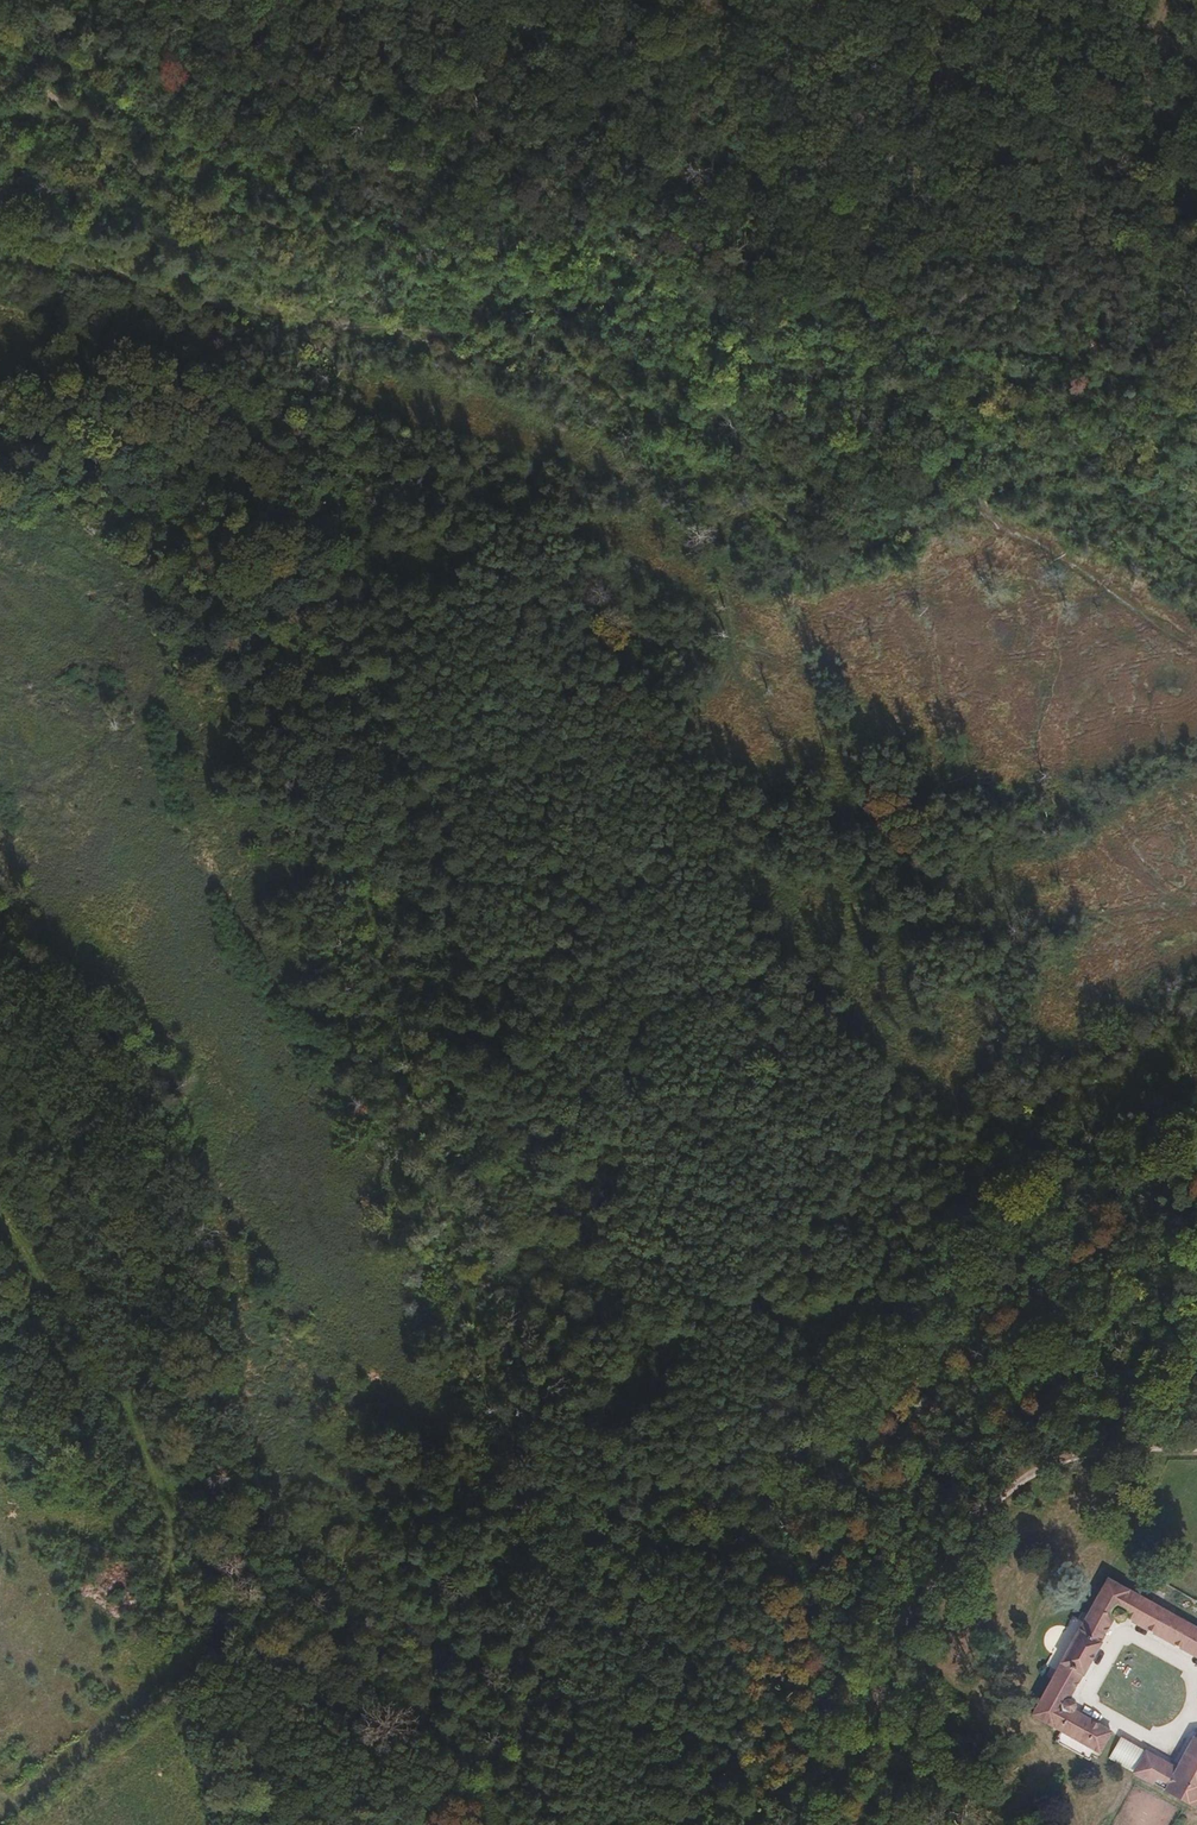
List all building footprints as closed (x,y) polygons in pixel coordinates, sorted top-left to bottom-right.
[(1087,1615),(1078,1631),(1060,1662),(1049,1682),(1031,1714),(1102,1754),(1114,1731),(1074,1709),(1076,1704),(1069,1699),(1082,1676),(1101,1642),(1114,1619),(1119,1622),(1124,1622),(1128,1616),(1196,1656),(1196,1629),(1108,1579),(1087,1615)] [(1057,1660),(1074,1629),(1078,1631),(1087,1615),(1081,1611),(1076,1619),(1071,1617),(1044,1666),(1048,1669),(1044,1677),(1049,1682),(1060,1662),(1057,1660)] [(1196,1738),(1179,1768),(1196,1778),(1196,1738)] [(1179,1768),(1142,1746),(1129,1769),(1194,1807),(1196,1802),(1196,1778),(1179,1768)]
